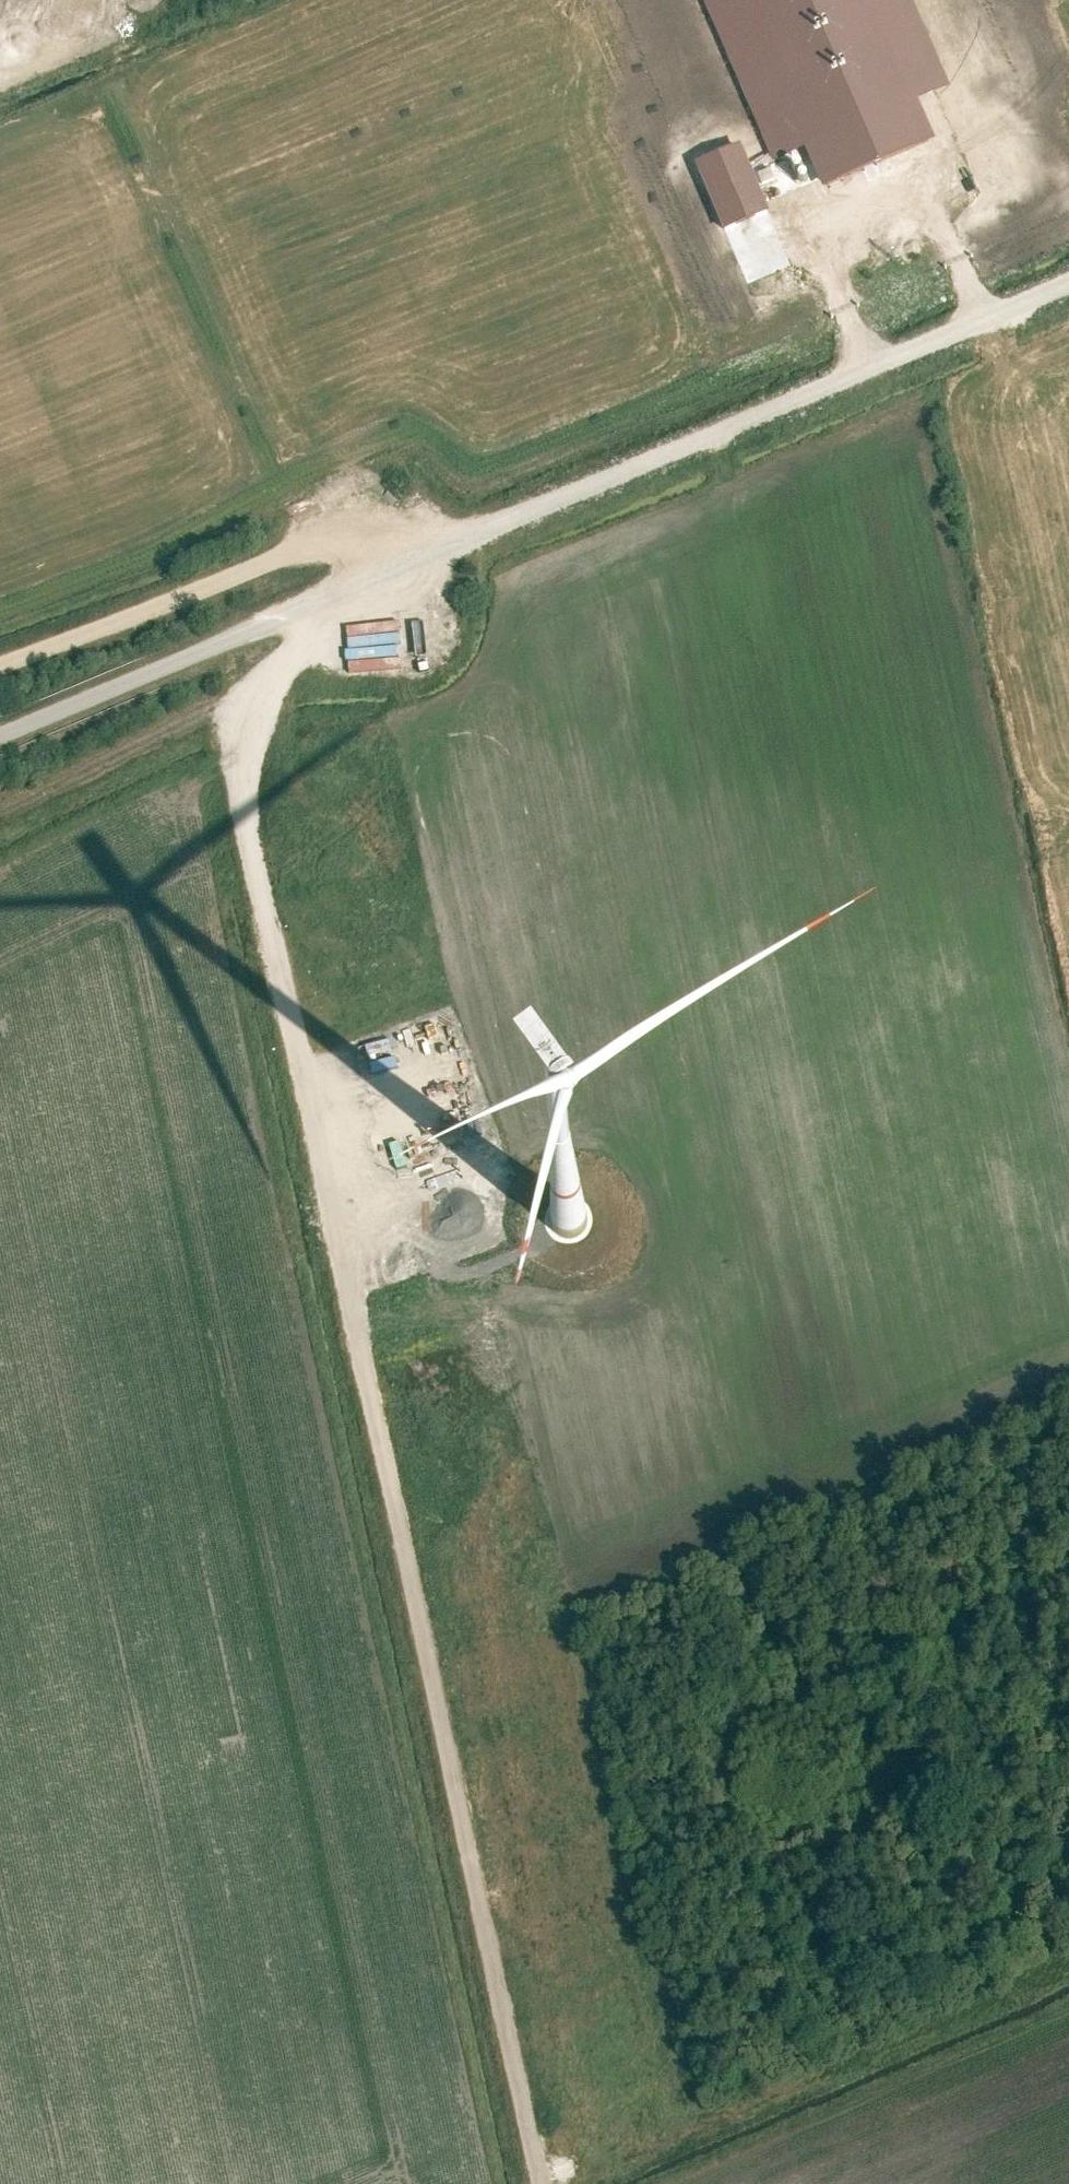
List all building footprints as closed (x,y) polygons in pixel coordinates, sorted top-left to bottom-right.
[(443,1241),(427,1227),(415,1241),(431,1255),(443,1241)]
